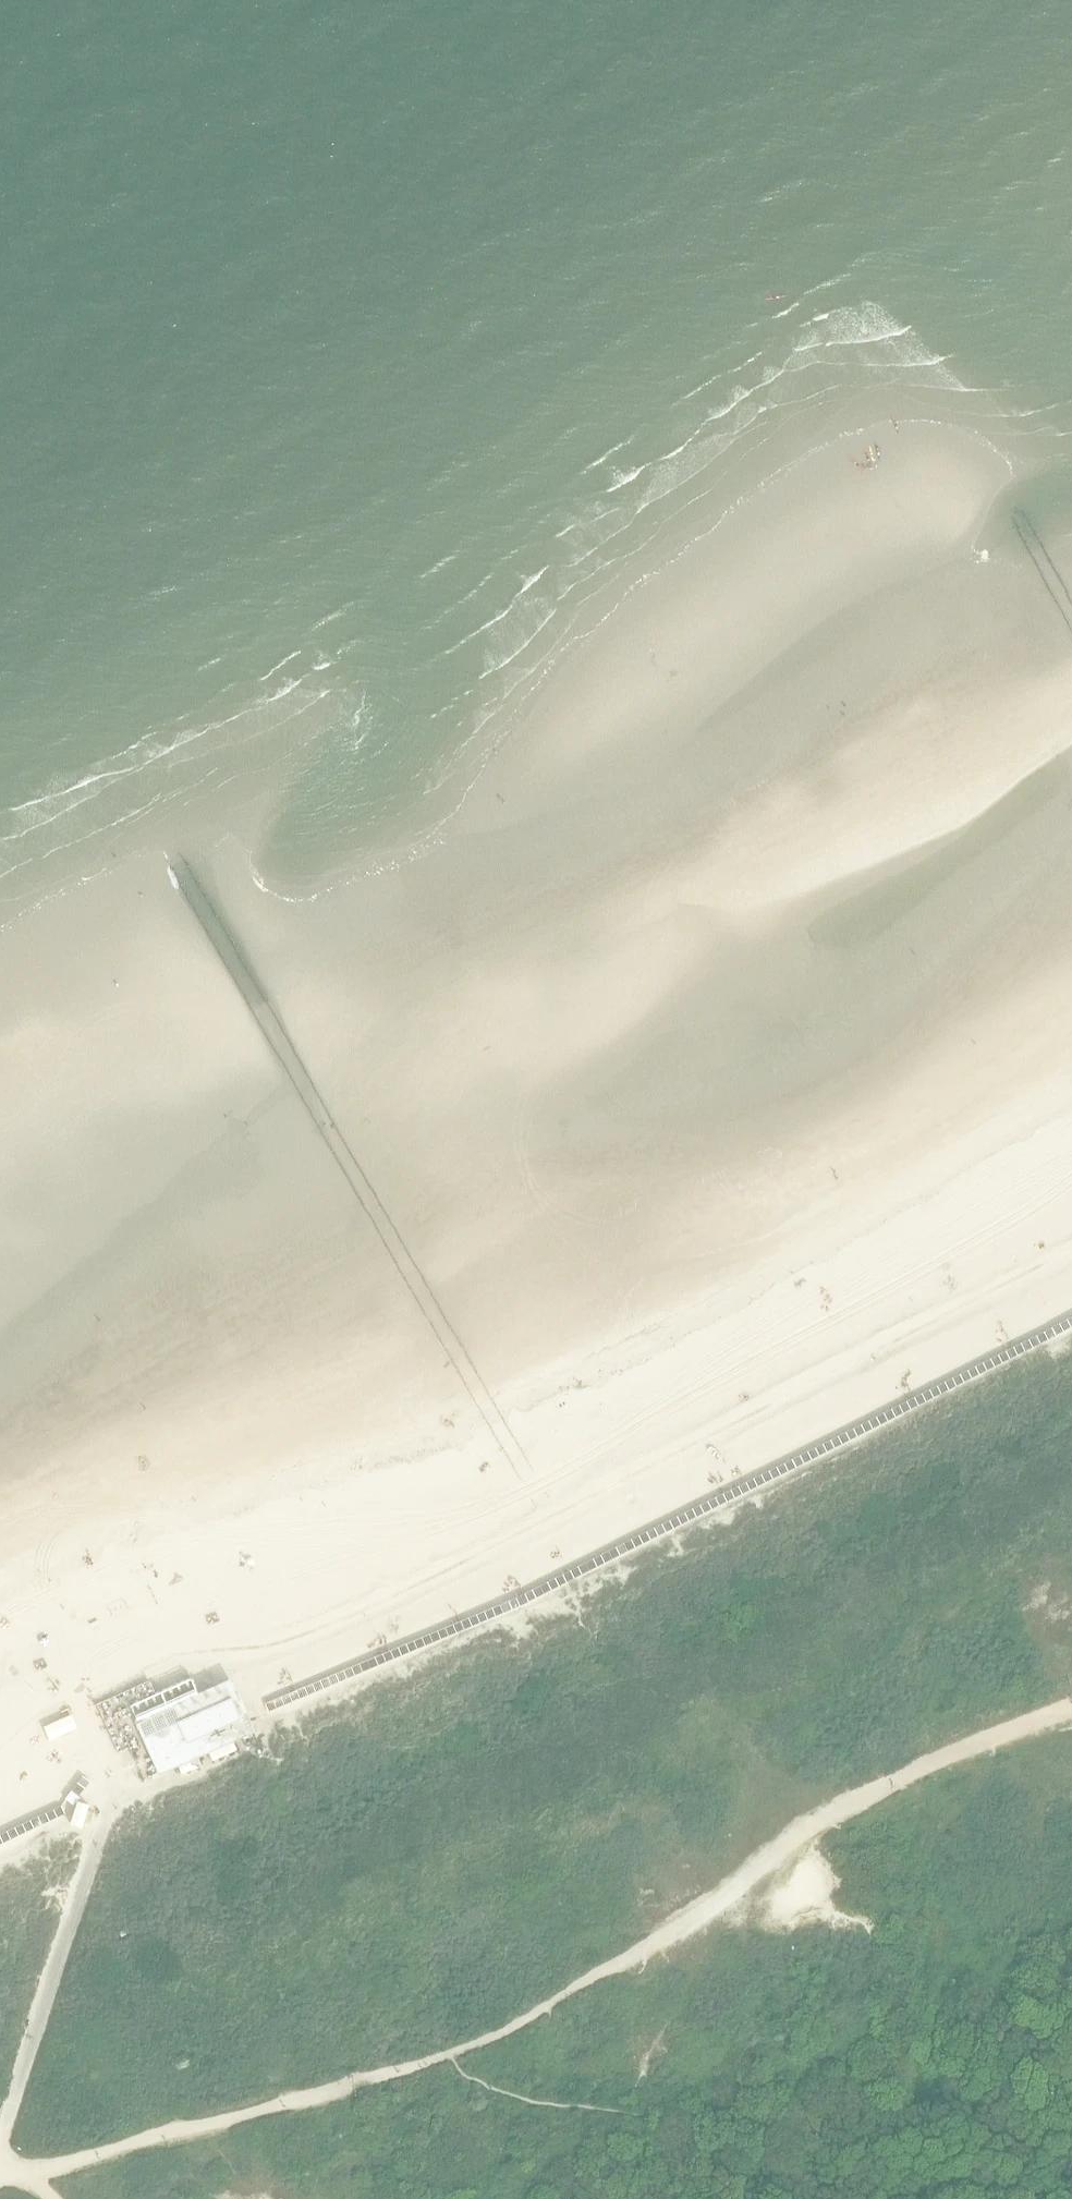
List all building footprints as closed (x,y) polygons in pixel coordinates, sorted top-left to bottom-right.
[(144,1738),(160,1771),(253,1730),(231,1680),(173,1706),(180,1722),(144,1738)] [(79,1795),(30,1819),(42,1843),(90,1820),(79,1795)]
